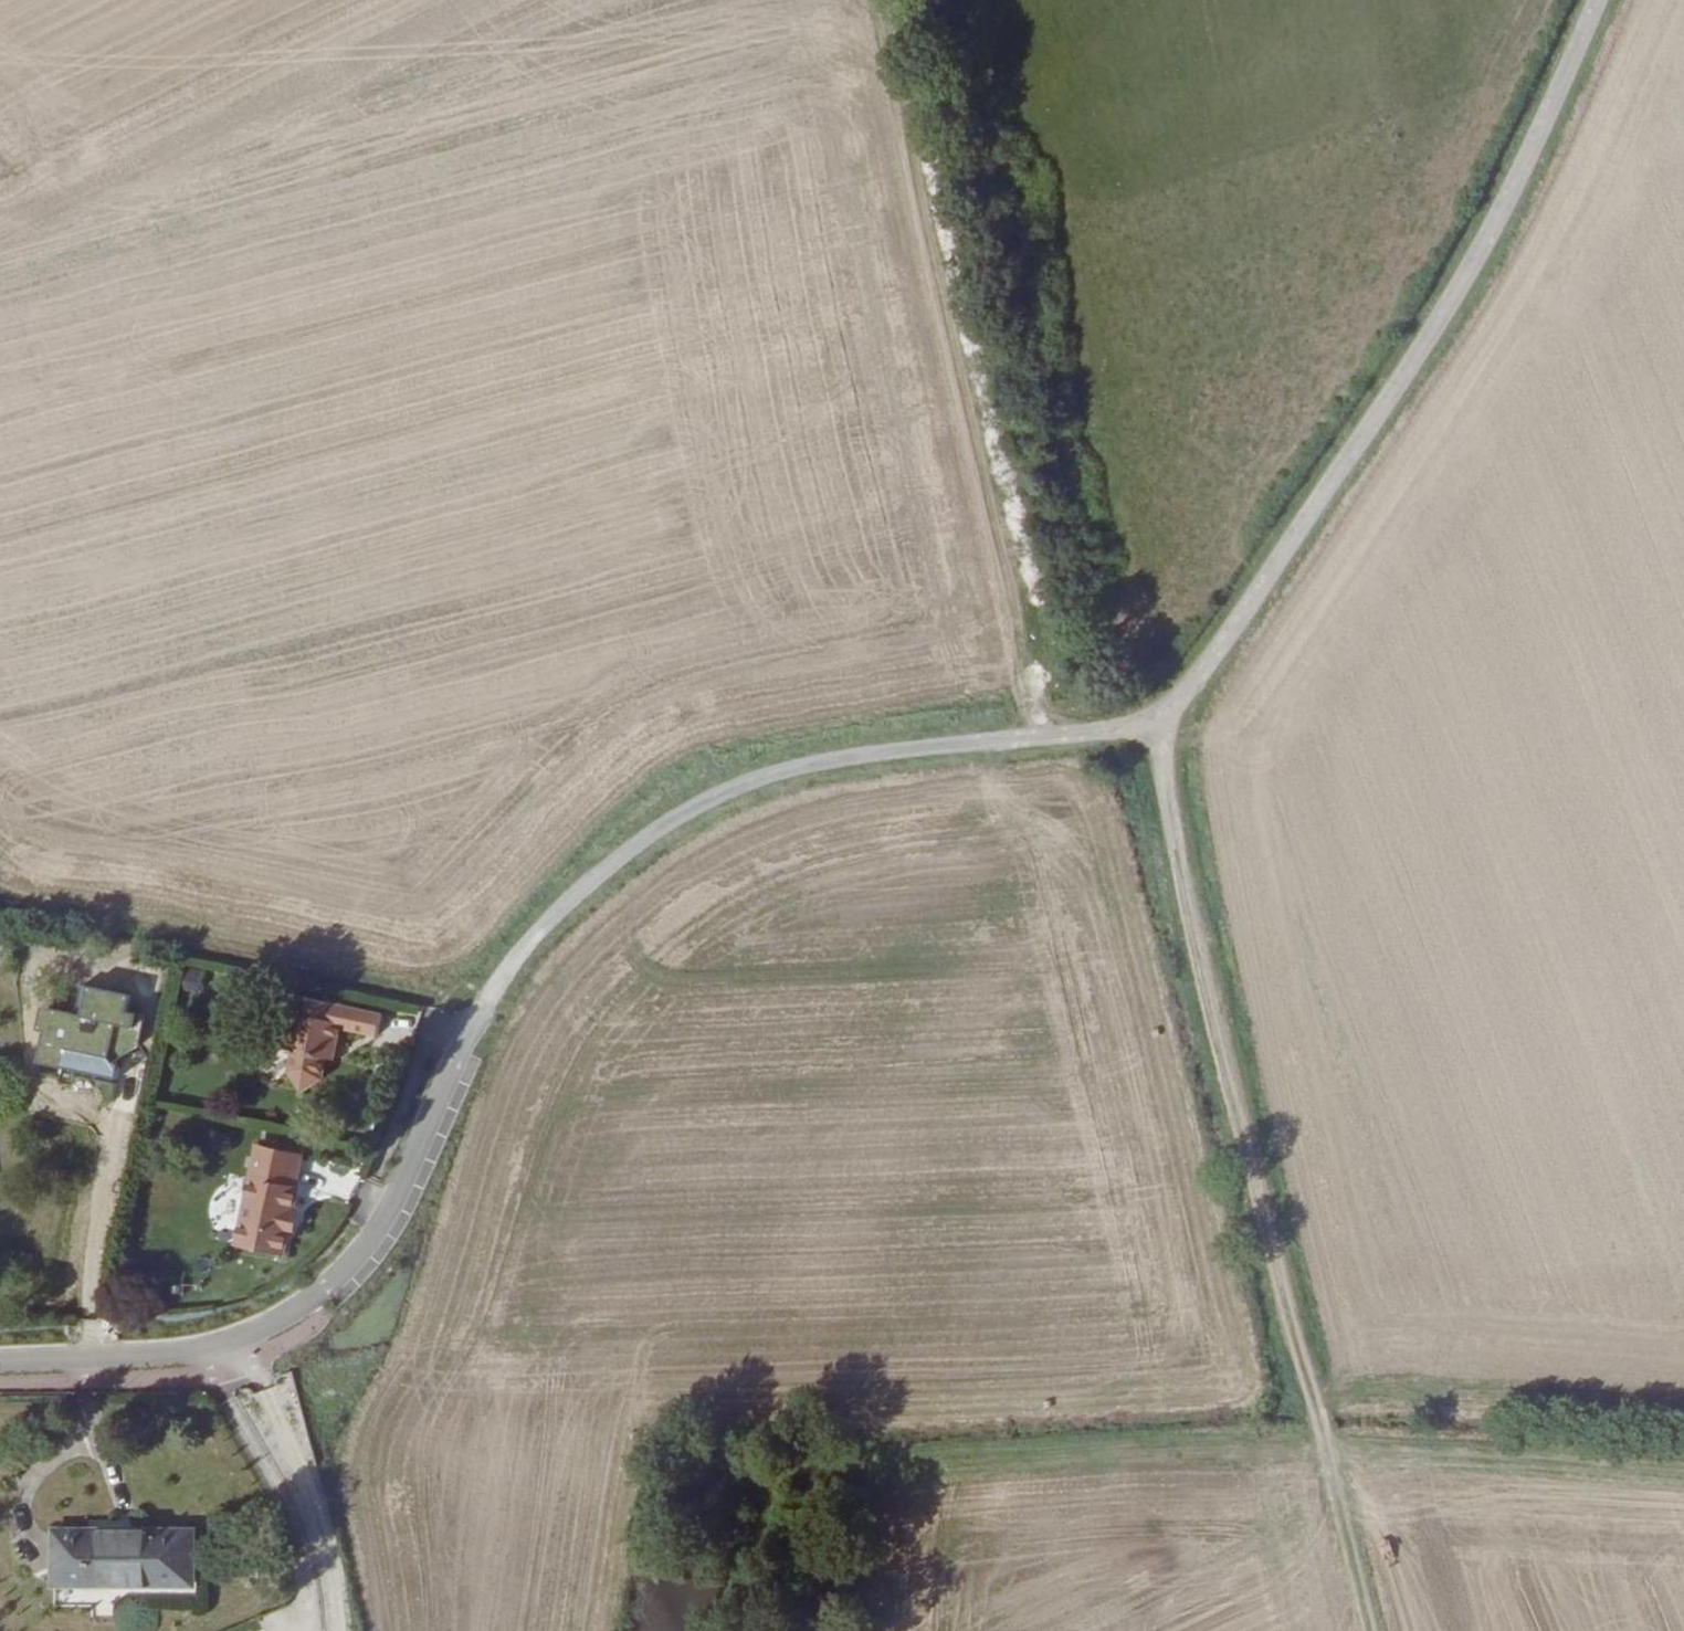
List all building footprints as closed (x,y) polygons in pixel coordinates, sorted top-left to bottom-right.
[(198,992),(203,970),(187,967),(182,989),(198,992)] [(286,1047),(293,1049),(289,1070),(302,1090),(321,1078),(326,1055),(333,1057),(340,1024),(347,1025),(346,1029),(377,1035),(382,1013),(297,995),(286,1047)] [(257,1145),(237,1243),(283,1252),(288,1230),(285,1230),(289,1209),(293,1210),(298,1187),(295,1187),(302,1155),(257,1145)] [(289,1209),(285,1230),(288,1230),(293,1232),(298,1211),(293,1210),(289,1209)] [(192,1584),(192,1530),(88,1531),(88,1533),(53,1533),(54,1578),(117,1578),(117,1584),(192,1584)]
